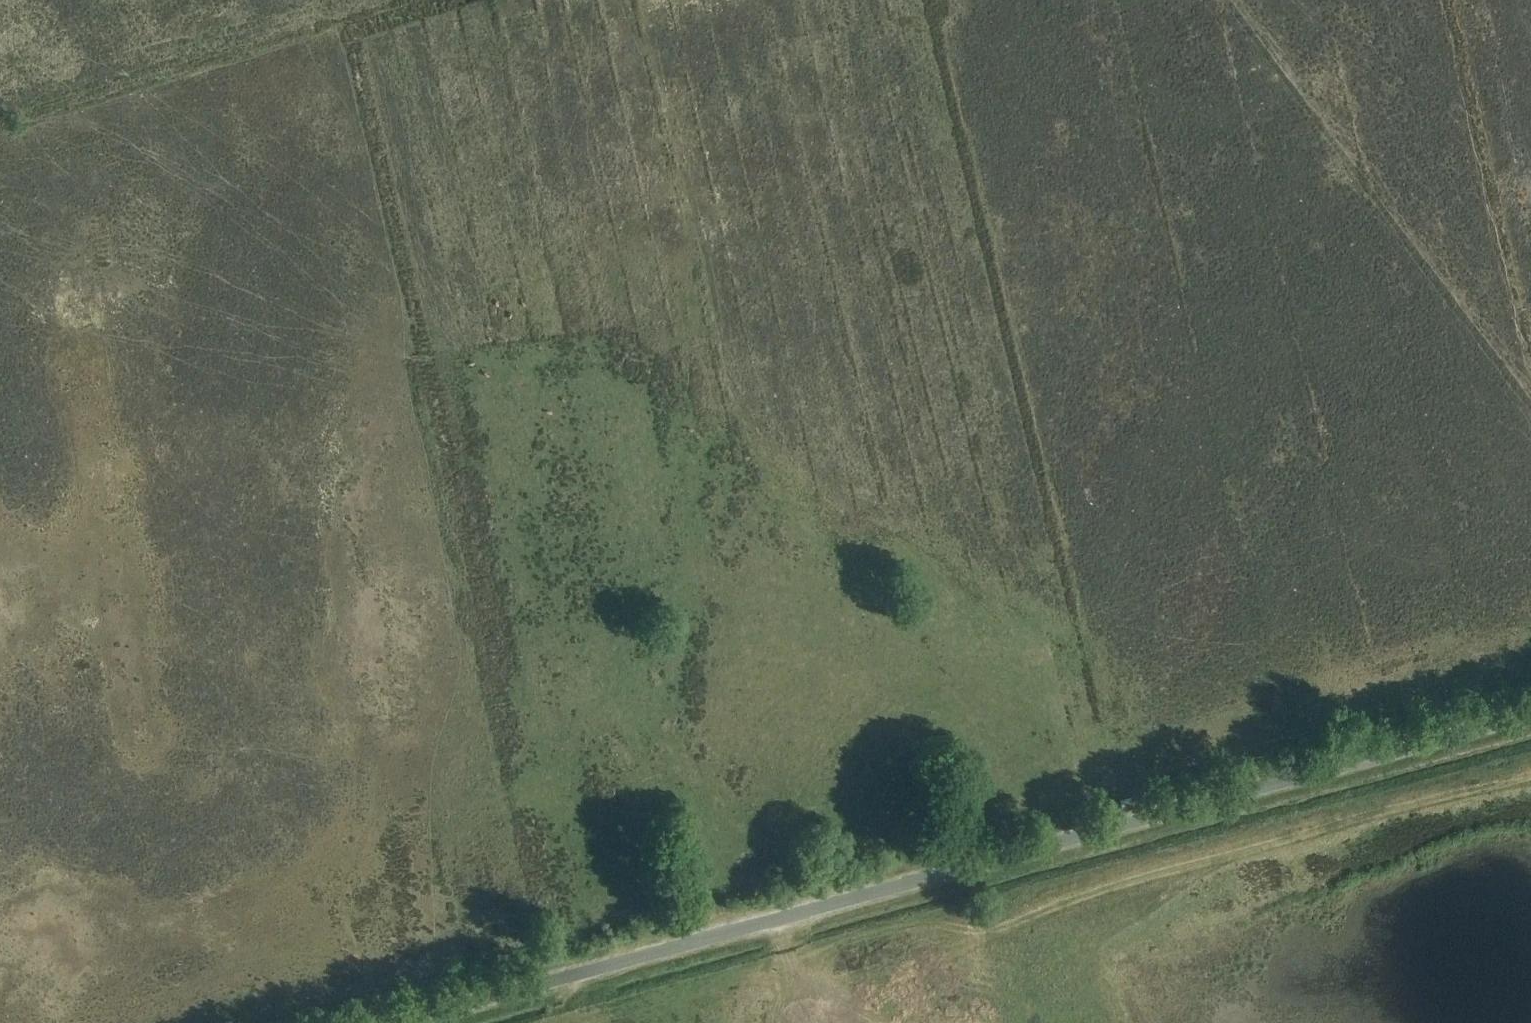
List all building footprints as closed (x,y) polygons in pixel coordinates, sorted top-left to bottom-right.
[(1131,798),(1121,801),(1123,810),(1133,807),(1131,798)]
